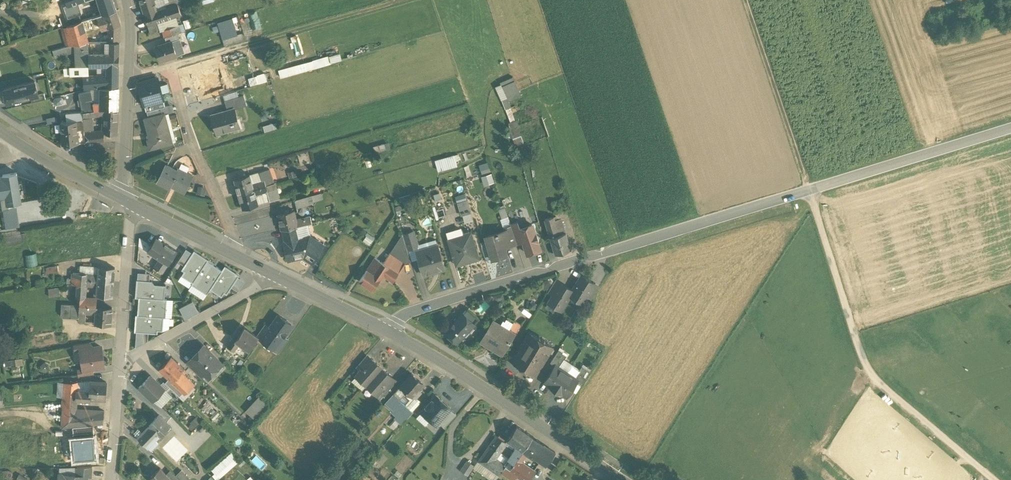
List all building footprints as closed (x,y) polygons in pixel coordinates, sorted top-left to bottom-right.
[(111,0),(97,0),(101,16),(115,12),(111,0)] [(143,9),(155,5),(154,0),(140,0),(143,9)] [(185,2),(177,5),(180,15),(189,12),(185,2)] [(82,17),(77,3),(70,6),(65,7),(70,21),(82,17)] [(155,5),(143,9),(145,16),(157,12),(155,5)] [(177,5),(170,8),(173,18),(180,15),(177,5)] [(157,12),(145,16),(148,26),(173,18),(170,8),(157,12)] [(244,13),(244,32),(259,31),(258,12),(244,13)] [(115,13),(96,18),(100,29),(100,30),(108,28),(120,25),(115,13)] [(96,18),(81,23),(84,33),(100,29),(96,18)] [(218,25),(212,26),(213,32),(219,31),(221,38),(236,35),(232,18),(217,20),(218,25)] [(81,23),(66,28),(71,46),(73,46),(77,45),(88,44),(84,33),(81,23)] [(120,25),(108,28),(108,36),(120,35),(120,25)] [(179,25),(163,31),(165,38),(177,34),(181,32),(179,25)] [(177,34),(165,38),(167,43),(172,41),(172,42),(179,39),(177,34)] [(40,35),(31,38),(33,44),(41,41),(40,35)] [(179,39),(172,42),(177,56),(183,53),(179,39)] [(167,43),(155,47),(160,62),(177,56),(172,42),(172,41),(167,43)] [(119,42),(110,43),(110,51),(119,51),(119,42)] [(88,44),(77,45),(77,54),(77,58),(77,67),(88,66),(88,57),(88,49),(88,44)] [(55,58),(73,53),(73,46),(71,46),(53,51),(55,58)] [(119,51),(110,51),(110,55),(97,55),(97,66),(119,65),(119,51)] [(279,70),(280,79),(343,61),(340,54),(279,70)] [(97,55),(88,57),(88,66),(97,66),(97,55)] [(119,66),(109,66),(109,75),(119,75),(119,66)] [(65,76),(84,75),(88,75),(87,67),(77,67),(72,68),(64,68),(65,76)] [(224,68),(217,70),(221,85),(224,84),(229,83),(224,68)] [(217,70),(205,73),(206,76),(197,79),(202,95),(210,92),(222,89),(221,85),(217,70)] [(265,74),(249,79),(251,85),(267,81),(265,74)] [(89,77),(88,75),(84,75),(85,90),(97,89),(96,76),(89,77)] [(109,75),(96,76),(97,89),(102,88),(102,89),(118,87),(119,75),(109,75)] [(164,101),(158,78),(138,84),(145,106),(164,101)] [(508,102),(521,97),(514,78),(495,85),(509,123),(507,123),(509,129),(520,125),(518,120),(515,121),(508,102)] [(35,83),(4,90),(7,103),(30,98),(38,96),(35,83)] [(222,89),(210,92),(212,98),(227,94),(224,84),(221,85),(222,89)] [(102,89),(101,89),(101,110),(104,110),(118,109),(118,102),(118,87),(102,89)] [(90,92),(79,94),(83,114),(94,112),(94,111),(90,92)] [(38,96),(30,98),(32,103),(45,100),(44,94),(38,96)] [(243,96),(225,101),(227,110),(233,109),(246,106),(243,96)] [(164,101),(145,106),(146,112),(147,111),(165,106),(164,101)] [(165,106),(147,111),(148,118),(162,114),(162,115),(168,113),(169,113),(167,106),(165,106)] [(118,109),(104,110),(104,116),(103,132),(103,134),(104,134),(117,134),(118,109)] [(227,110),(212,115),(217,133),(238,127),(233,109),(227,110)] [(94,111),(94,112),(83,114),(82,119),(100,116),(104,116),(104,110),(101,110),(94,111)] [(175,142),(168,113),(162,115),(170,144),(173,143),(175,142)] [(83,114),(66,115),(66,122),(76,122),(82,122),(82,119),(83,114)] [(148,118),(144,119),(149,140),(147,141),(149,149),(170,144),(162,115),(162,114),(148,118)] [(66,122),(66,123),(60,123),(63,145),(78,144),(77,133),(76,122),(66,122)] [(103,132),(96,133),(96,142),(104,141),(104,134),(103,134),(103,132)] [(86,135),(84,135),(84,143),(95,142),(96,142),(96,133),(86,135)] [(454,155),(435,161),(438,171),(457,165),(454,155)] [(179,170),(188,174),(191,168),(182,164),(179,170)] [(176,172),(164,166),(156,183),(169,189),(170,188),(184,194),(192,176),(188,174),(179,170),(177,169),(176,172)] [(261,180),(252,183),(254,189),(274,184),(273,183),(269,169),(259,172),(261,180)] [(259,172),(250,175),(252,183),(261,180),(259,172)] [(491,172),(481,175),(484,185),(494,182),(491,172)] [(3,176),(4,178),(0,178),(0,197),(1,197),(6,196),(7,204),(21,202),(17,173),(3,176)] [(245,173),(240,174),(241,177),(234,179),(238,194),(254,189),(252,183),(250,175),(245,176),(245,173)] [(274,184),(254,189),(256,195),(262,194),(264,202),(270,200),(270,201),(278,199),(274,183),(273,183),(274,184)] [(206,189),(199,188),(198,194),(204,196),(206,189)] [(254,189),(238,194),(243,209),(258,204),(256,195),(254,189)] [(262,194),(256,195),(258,204),(264,202),(262,194)] [(471,213),(465,195),(457,198),(462,216),(471,213)] [(312,196),(295,201),(298,210),(309,207),(315,205),(312,196)] [(563,199),(552,203),(557,220),(561,218),(568,216),(563,199)] [(8,208),(2,208),(5,228),(20,226),(17,206),(8,208)] [(294,211),(278,215),(282,231),(283,230),(296,227),(298,226),(294,211)] [(557,220),(555,220),(553,217),(544,220),(550,238),(566,233),(561,218),(557,220)] [(517,222),(511,225),(517,243),(523,241),(519,229),(520,229),(517,222)] [(510,224),(503,228),(504,231),(505,230),(510,245),(517,243),(511,225),(510,224)] [(520,229),(519,229),(523,241),(528,254),(540,250),(537,242),(538,241),(535,234),(534,234),(531,225),(520,229)] [(296,227),(283,230),(285,239),(298,236),(296,227)] [(462,230),(447,235),(449,242),(462,238),(461,235),(463,234),(462,230)] [(504,231),(485,236),(491,259),(507,254),(505,247),(510,245),(505,230),(504,231)] [(414,231),(403,234),(407,250),(419,246),(414,231)] [(21,232),(0,235),(2,246),(22,243),(22,239),(27,238),(26,234),(21,235),(21,232)] [(463,234),(461,235),(462,238),(449,242),(456,266),(479,259),(471,232),(463,234)] [(550,238),(555,255),(571,250),(566,233),(550,238)] [(298,236),(285,239),(286,241),(285,242),(289,260),(303,256),(306,253),(315,258),(324,245),(309,236),(299,238),(298,236)] [(138,246),(148,251),(151,245),(140,237),(138,246)] [(177,251),(156,238),(151,245),(148,251),(161,259),(168,264),(177,251)] [(438,244),(417,251),(424,275),(445,268),(438,244)] [(181,276),(193,283),(207,261),(208,260),(194,251),(181,270),(184,272),(181,276)] [(25,254),(26,265),(36,264),(34,253),(25,254)] [(406,263),(390,253),(384,263),(389,267),(399,273),(406,263)] [(375,257),(367,269),(374,274),(382,262),(375,257)] [(162,274),(168,264),(161,259),(155,269),(162,274)] [(207,295),(210,290),(222,271),(207,261),(193,283),(192,285),(207,295)] [(382,262),(374,274),(367,269),(360,280),(374,289),(384,275),(389,267),(384,263),(382,262)] [(115,268),(99,266),(98,274),(98,281),(114,281),(115,268)] [(225,267),(222,271),(210,290),(222,297),(224,293),(227,295),(239,276),(225,267)] [(399,273),(389,267),(384,275),(393,282),(399,273)] [(86,273),(73,272),(73,278),(72,284),(77,284),(86,285),(86,280),(86,273)] [(594,284),(581,276),(572,291),(570,296),(582,303),(586,296),(593,284),(594,284)] [(136,298),(139,298),(165,300),(166,286),(155,285),(152,281),(137,280),(136,298)] [(546,280),(543,287),(549,290),(552,282),(546,280)] [(114,281),(98,281),(97,286),(97,295),(113,296),(114,281)] [(560,284),(555,281),(548,292),(553,295),(554,296),(561,284),(560,284)] [(86,285),(77,284),(76,297),(80,298),(85,298),(86,286),(86,285)] [(572,291),(560,284),(561,284),(554,296),(553,295),(549,303),(561,311),(570,296),(572,291)] [(594,284),(593,284),(586,296),(592,299),(599,288),(594,284)] [(139,298),(138,315),(164,317),(167,318),(168,300),(165,300),(139,298)] [(184,318),(198,312),(192,300),(179,307),(184,318)] [(79,305),(71,304),(70,317),(78,318),(79,312),(79,305)] [(97,307),(96,307),(96,312),(95,322),(96,323),(106,324),(111,324),(112,308),(97,307)] [(478,319),(468,310),(463,315),(473,324),(478,319)] [(163,331),(164,317),(138,315),(136,315),(135,332),(158,334),(158,331),(163,331)] [(269,328),(262,338),(263,339),(274,347),(275,347),(284,336),(292,325),(278,315),(269,328)] [(473,324),(463,315),(458,321),(468,330),(473,324)] [(516,334),(494,320),(481,341),(489,347),(491,343),(505,352),(516,334)] [(468,330),(458,321),(447,332),(458,342),(468,330)] [(265,324),(257,336),(258,337),(262,340),(263,339),(262,338),(269,328),(265,324)] [(257,336),(244,327),(241,332),(238,330),(236,334),(238,336),(235,340),(239,343),(249,350),(258,337),(257,336)] [(552,347),(530,334),(514,360),(522,365),(520,369),(526,372),(528,368),(536,373),(552,347)] [(284,336),(275,347),(274,347),(273,348),(279,352),(288,339),(284,336)] [(235,340),(233,338),(227,346),(234,351),(239,343),(235,340)] [(89,342),(74,345),(75,352),(80,351),(80,350),(90,348),(89,342)] [(101,347),(90,348),(80,350),(80,351),(83,368),(83,369),(93,368),(104,366),(101,347)] [(221,363),(203,347),(196,355),(197,356),(193,360),(192,359),(191,360),(193,362),(205,373),(209,377),(215,371),(212,369),(218,362),(220,364),(221,363)] [(559,350),(551,363),(556,366),(556,365),(559,367),(567,355),(559,350)] [(367,355),(357,366),(362,370),(371,359),(367,355)] [(7,368),(24,365),(22,357),(5,361),(7,368)] [(184,369),(172,357),(160,368),(170,378),(173,381),(184,369)] [(362,370),(357,375),(367,384),(382,367),(372,358),(371,359),(362,370)] [(205,373),(193,362),(189,366),(201,378),(205,373)] [(556,366),(545,382),(556,389),(567,372),(559,367),(556,365),(556,366)] [(582,366),(575,377),(578,379),(578,380),(583,383),(590,371),(582,366)] [(382,367),(367,384),(377,393),(382,388),(392,377),(393,376),(382,367)] [(193,383),(184,373),(186,371),(184,369),(173,381),(184,392),(180,397),(184,401),(196,388),(192,384),(193,383)] [(567,372),(556,389),(567,396),(578,380),(578,379),(575,377),(567,372)] [(423,384),(411,374),(393,395),(405,405),(413,396),(416,398),(421,393),(418,390),(423,384)] [(164,390),(150,376),(139,387),(154,401),(164,390)] [(392,377),(382,388),(387,392),(397,381),(392,377)] [(173,381),(170,378),(166,383),(170,387),(178,396),(180,397),(184,392),(173,381)] [(106,382),(90,380),(89,392),(78,391),(77,391),(76,399),(90,399),(90,398),(105,399),(106,382)] [(90,380),(78,381),(78,391),(89,392),(90,380)] [(78,381),(65,382),(63,406),(76,407),(76,399),(77,391),(78,391),(78,381)] [(178,396),(170,387),(166,391),(174,400),(178,396)] [(405,405),(393,395),(385,403),(397,414),(405,405)] [(451,409),(436,395),(422,412),(437,425),(439,423),(451,409)] [(269,406),(259,397),(246,410),(255,420),(269,406)] [(209,402),(203,408),(207,413),(213,407),(209,402)] [(405,405),(397,414),(398,415),(406,421),(414,412),(405,405)] [(63,406),(62,427),(73,426),(91,425),(92,410),(76,409),(76,407),(63,406)] [(457,415),(451,409),(439,423),(445,428),(457,415)] [(104,411),(92,410),(91,425),(94,424),(103,424),(104,411)] [(170,425),(159,415),(149,425),(142,432),(139,430),(135,435),(151,451),(158,443),(155,440),(170,425)] [(398,415),(394,419),(402,425),(406,421),(398,415)] [(91,425),(73,426),(76,459),(97,457),(94,424),(91,425)] [(532,437),(516,426),(507,440),(517,447),(522,451),(532,437)] [(497,436),(479,463),(499,476),(501,473),(506,466),(504,465),(495,458),(506,442),(497,436)] [(555,453),(532,437),(522,451),(523,451),(527,454),(546,467),(555,453)] [(174,438),(164,448),(178,462),(187,451),(174,438)] [(517,447),(504,465),(506,466),(510,470),(517,460),(523,451),(522,451),(517,447)] [(210,470),(218,479),(240,459),(232,450),(210,470)] [(523,451),(517,460),(521,463),(527,454),(523,451)] [(517,460),(510,470),(514,474),(524,479),(528,479),(534,471),(521,463),(517,460)] [(475,466),(468,462),(462,471),(469,476),(475,466)] [(92,466),(77,467),(76,475),(85,475),(85,477),(87,477),(91,477),(92,466)] [(510,470),(506,466),(501,473),(511,479),(514,474),(510,470)] [(160,468),(149,479),(150,479),(172,479),(170,477),(160,468)]
